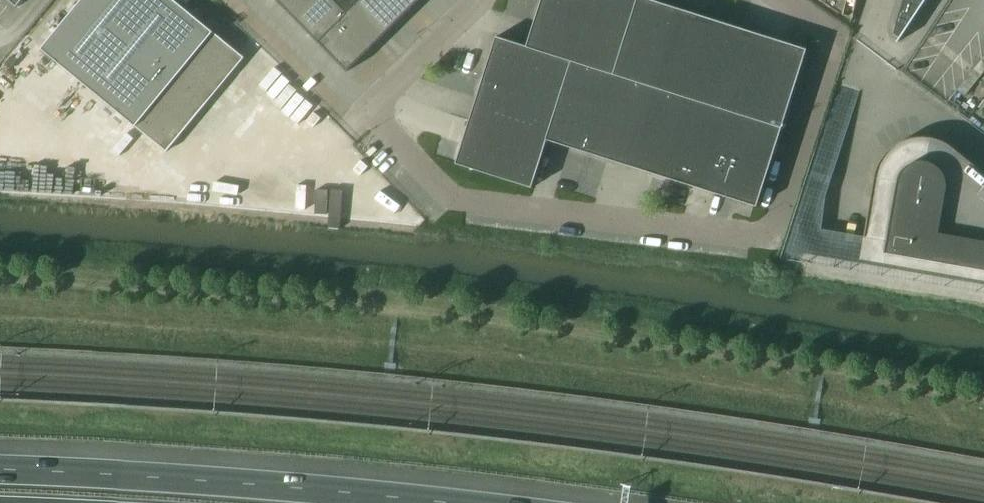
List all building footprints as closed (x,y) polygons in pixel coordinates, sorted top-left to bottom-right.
[(165,0),(91,0),(44,56),(163,164),(244,70),(165,0)] [(278,0),(299,21),(321,0),(279,0),(278,0)] [(335,0),(321,0),(299,21),(319,42),(341,21),(348,14),(335,0)] [(348,14),(362,1),(362,0),(335,0),(348,14)] [(420,0),(362,0),(362,1),(390,30),(420,0)] [(497,36),(484,79),(470,121),(457,162),(457,163),(521,183),(523,184),(533,187),(546,145),(548,139),(590,153),(632,166),(674,179),(715,192),(716,193),(734,199),(754,205),(758,206),(774,156),(780,138),(780,137),(783,127),(808,49),(804,47),(766,35),(724,22),(682,9),(655,0),(542,0),(541,4),(528,46),(497,36)] [(897,25),(894,33),(900,37),(897,41),(899,42),(926,0),(904,0),(897,25)] [(390,30),(362,1),(348,14),(341,21),(370,50),(390,30)] [(370,50),(341,21),(319,42),(348,71),(370,50)] [(953,146),(950,144),(944,141),(941,139),(939,139),(935,138),(929,136),(925,136),(921,136),(915,137),(909,138),(905,140),(901,142),(897,144),(896,145),(893,147),(891,148),(888,151),(885,154),(884,156),(882,159),(880,162),(879,164),(877,168),(876,172),(875,176),(865,236),(861,258),(983,280),(983,171),(953,146)] [(320,206),(321,181),(280,180),(279,205),(320,206)]
